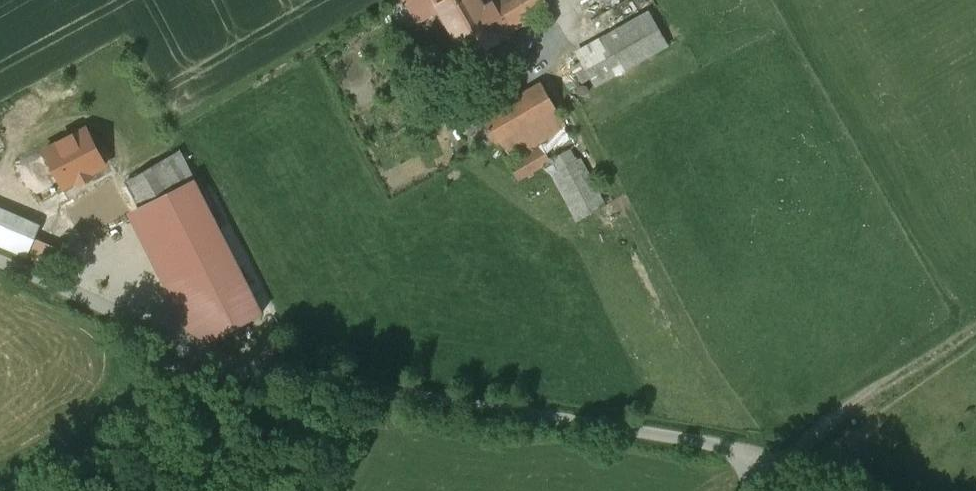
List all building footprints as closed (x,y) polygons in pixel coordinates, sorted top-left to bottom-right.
[(418,22),(439,10),(455,39),(493,17),(484,2),(483,0),(405,0),(418,22)] [(466,58),(551,10),(546,0),(488,0),(484,2),(493,17),(455,39),(466,58)] [(669,44),(649,10),(629,22),(634,31),(648,56),(669,44)] [(581,61),(634,31),(629,22),(576,52),(581,61)] [(595,86),(648,56),(634,31),(581,61),(595,86)] [(482,117),(495,140),(508,161),(567,126),(542,83),(482,117)] [(40,205),(93,174),(70,134),(17,165),(40,205)] [(571,150),(551,160),(556,169),(581,218),(601,208),(576,160),(571,150)] [(510,166),(518,179),(543,165),(535,152),(510,166)] [(121,193),(132,213),(134,218),(145,213),(212,341),(262,314),(179,153),(126,181),(130,189),(121,193)] [(576,160),(601,208),(606,205),(581,158),(576,160)] [(576,221),(581,218),(556,169),(550,172),(559,187),(576,221)] [(0,210),(0,244),(27,256),(40,226),(0,210)]
